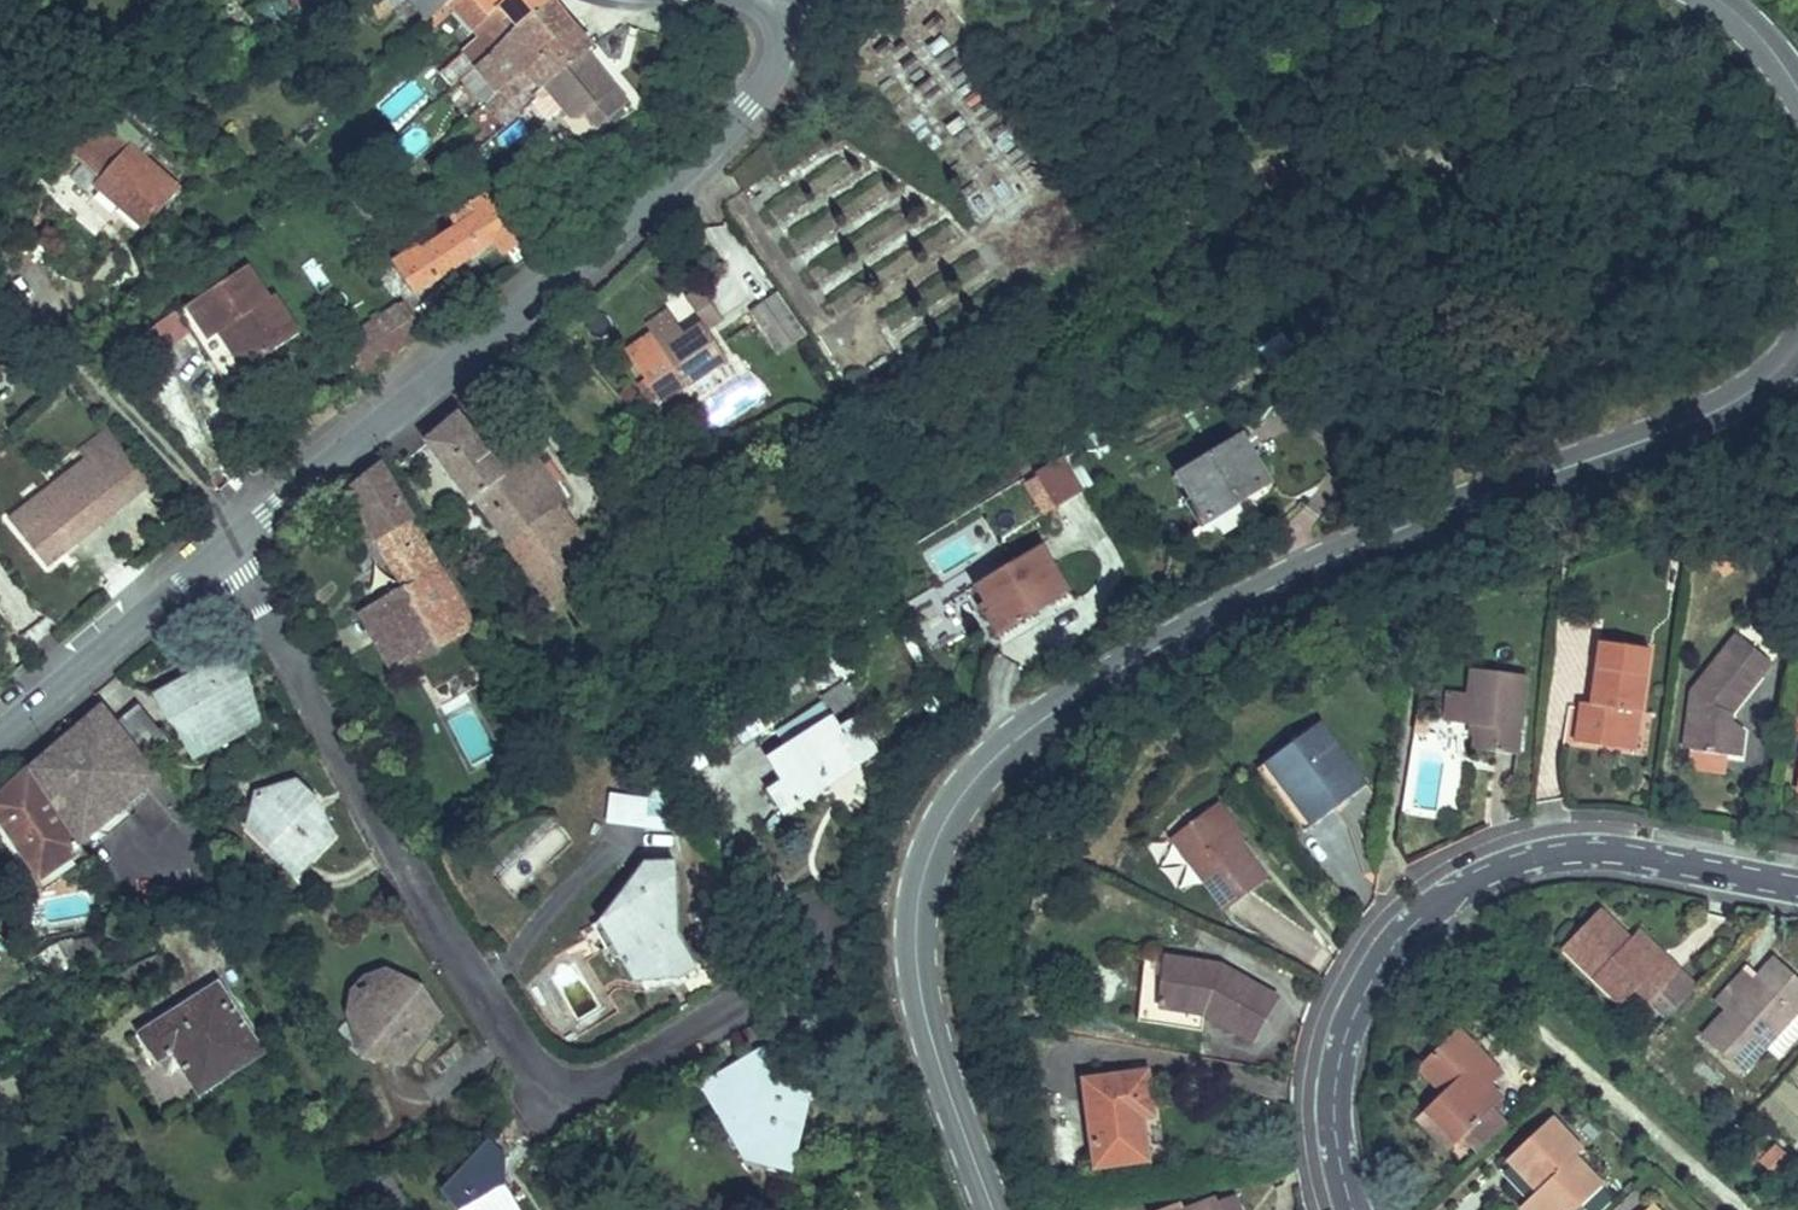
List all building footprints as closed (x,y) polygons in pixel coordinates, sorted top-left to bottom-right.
[(428,20),(449,2),(451,0),(410,0),(428,20)] [(477,65),(550,0),(451,0),(449,2),(454,7),(481,35),(464,50),(477,65)] [(479,108),(483,104),(571,23),(553,0),(550,0),(477,65),(456,83),(479,108)] [(454,7),(449,2),(428,20),(425,22),(432,29),(454,7)] [(483,104),(503,128),(533,102),(538,97),(535,94),(586,52),(592,48),(571,23),(483,104)] [(628,103),(586,52),(535,94),(538,97),(533,102),(548,120),(564,107),(573,117),(581,118),(586,114),(599,128),(628,103)] [(143,226),(178,186),(146,158),(156,146),(112,108),(72,153),(102,180),(98,185),(143,226)] [(552,151),(585,138),(580,125),(547,139),(552,151)] [(516,268),(538,253),(492,185),(471,199),(473,202),(451,217),(452,218),(458,227),(438,241),(423,251),(418,244),(395,260),(416,291),(496,237),(516,268)] [(115,212),(108,225),(132,237),(139,223),(115,212)] [(432,231),(438,241),(458,227),(452,218),(432,231)] [(269,298),(247,266),(178,312),(225,383),(300,333),(274,295),(269,298)] [(703,323),(707,329),(722,318),(702,288),(687,299),(703,323)] [(805,335),(778,294),(752,312),(780,352),(805,335)] [(398,303),(337,345),(359,378),(421,336),(398,303)] [(174,310),(144,330),(160,354),(190,334),(174,310)] [(669,310),(647,326),(651,332),(673,317),(669,310)] [(673,317),(651,332),(654,337),(629,353),(640,369),(660,399),(685,383),(687,386),(727,359),(707,329),(703,323),(685,335),(673,317)] [(1262,349),(1283,378),(1303,363),(1281,334),(1262,349)] [(655,403),(660,399),(640,369),(635,373),(655,403)] [(500,467),(461,414),(429,441),(506,542),(558,499),(565,494),(555,482),(562,477),(550,461),(543,466),(528,446),(500,467)] [(46,564),(148,482),(105,429),(79,449),(86,458),(10,520),(46,564)] [(1201,527),(1241,503),(1236,496),(1244,491),(1246,494),(1270,480),(1243,434),(1178,473),(1189,491),(1182,496),(1201,527)] [(1083,491),(1065,459),(1025,483),(1034,499),(1047,492),(1056,507),(1083,491)] [(349,487),(365,515),(378,538),(406,586),(382,600),(414,657),(473,624),(380,462),(349,487)] [(1236,496),(1241,503),(1272,483),(1270,480),(1246,494),(1244,491),(1236,496)] [(1056,507),(1047,492),(1034,499),(1043,514),(1056,507)] [(558,499),(506,542),(552,604),(602,567),(558,499)] [(357,519),(371,543),(378,538),(365,515),(357,519)] [(998,636),(1038,612),(1034,605),(1041,600),(1044,604),(1068,589),(1042,545),(977,584),(987,600),(979,605),(998,636)] [(1041,600),(1034,605),(1038,612),(1070,593),(1068,589),(1044,604),(1041,600)] [(414,657),(382,600),(361,612),(394,669),(414,657)] [(1745,732),(1731,721),(1733,712),(1773,662),(1737,633),(1691,691),(1684,749),(1742,757),(1745,732)] [(1575,742),(1625,750),(1631,711),(1641,712),(1650,648),(1600,641),(1591,704),(1581,702),(1575,742)] [(186,712),(209,753),(261,724),(248,699),(244,701),(235,685),(249,678),(233,650),(154,693),(170,722),(186,712)] [(1518,754),(1527,675),(1471,669),(1469,694),(1447,692),(1444,721),(1471,724),(1476,725),(1475,735),(1473,749),(1518,754)] [(248,699),(261,724),(249,678),(235,685),(244,701),(248,699)] [(105,704),(30,769),(80,845),(147,787),(164,777),(149,759),(118,721),(105,704)] [(118,721),(149,759),(170,742),(139,704),(118,721)] [(1631,711),(1625,750),(1635,751),(1641,712),(1631,711)] [(170,722),(209,753),(186,712),(170,722)] [(832,717),(771,757),(770,757),(785,780),(770,790),(785,813),(878,753),(856,718),(840,728),(832,717)] [(1416,718),(1414,732),(1426,733),(1429,719),(1416,718)] [(1320,722),(1273,757),(1304,799),(1297,804),(1312,825),(1367,785),(1320,722)] [(1304,799),(1273,757),(1257,768),(1304,831),(1312,825),(1297,804),(1304,799)] [(41,877),(82,849),(80,845),(30,769),(0,797),(0,816),(41,877)] [(269,847),(298,874),(334,836),(314,817),(304,820),(300,809),(313,795),(299,781),(286,785),(287,786),(282,791),(278,788),(259,794),(253,815),(278,838),(269,847)] [(666,821),(668,791),(651,790),(650,803),(649,820),(666,821)] [(300,809),(304,820),(314,817),(334,836),(313,795),(300,809)] [(649,820),(650,803),(612,800),(610,817),(649,820)] [(1211,808),(1237,843),(1244,838),(1217,803),(1211,808)] [(1172,837),(1199,873),(1227,910),(1266,880),(1237,843),(1211,808),(1172,837)] [(249,828),(269,847),(278,838),(253,815),(249,828)] [(549,819),(494,873),(514,893),(569,838),(549,819)] [(1199,873),(1172,837),(1165,843),(1192,879),(1199,873)] [(696,967),(679,938),(676,932),(675,861),(644,862),(623,891),(623,907),(600,920),(635,981),(669,961),(678,977),(696,967)] [(623,891),(600,920),(623,907),(623,891)] [(1680,969),(1666,956),(1658,965),(1631,938),(1600,909),(1562,949),(1621,1005),(1636,990),(1649,1002),(1680,969)] [(1639,929),(1631,938),(1658,965),(1666,956),(1639,929)] [(38,977),(43,987),(89,960),(87,952),(83,939),(51,944),(37,955),(47,972),(38,977)] [(1159,1006),(1164,958),(1145,955),(1138,1021),(1202,1031),(1204,1012),(1159,1006)] [(1765,982),(1782,964),(1775,957),(1758,976),(1765,982)] [(1221,966),(1164,958),(1159,1006),(1204,1012),(1254,1041),(1278,999),(1221,966)] [(669,961),(635,981),(678,977),(669,961)] [(1755,979),(1726,1011),(1703,1036),(1742,1073),(1765,1047),(1796,1013),(1797,1015),(1797,978),(1782,964),(1765,982),(1758,976),(1755,979)] [(1755,979),(1758,976),(1747,965),(1714,1001),(1726,1011),(1755,979)] [(379,1038),(376,1060),(404,1064),(406,1046),(412,1047),(428,1028),(426,1024),(441,1013),(426,990),(411,1000),(404,994),(410,987),(387,969),(375,973),(374,983),(352,990),(348,1014),(379,1038)] [(423,985),(387,969),(410,987),(404,994),(411,1000),(426,990),(423,985)] [(1649,1002),(1666,1019),(1697,986),(1680,969),(1649,1002)] [(365,976),(352,990),(374,983),(375,973),(365,976)] [(219,982),(140,1034),(159,1063),(160,1062),(174,1053),(183,1068),(200,1093),(264,1052),(219,982)] [(528,992),(549,1023),(560,1015),(539,984),(528,992)] [(406,1046),(404,1064),(443,1016),(441,1013),(426,1024),(428,1028),(412,1047),(406,1046)] [(1765,1047),(1778,1059),(1797,1038),(1797,1015),(1796,1013),(1765,1047)] [(379,1038),(348,1014),(364,1058),(376,1060),(379,1038)] [(817,1014),(763,1046),(776,1068),(804,1051),(816,1071),(823,1067),(816,1054),(834,1043),(817,1014)] [(568,1026),(560,1015),(549,1023),(556,1034),(568,1026)] [(1443,1093),(1426,1110),(1456,1142),(1461,1138),(1493,1106),(1501,1098),(1488,1084),(1484,1088),(1478,1082),(1494,1066),(1458,1029),(1418,1067),(1443,1093)] [(729,1073),(702,1088),(724,1125),(729,1122),(768,1148),(764,1165),(792,1171),(811,1090),(791,1086),(786,1084),(782,1078),(776,1068),(763,1046),(738,1061),(746,1073),(734,1081),(729,1073)] [(160,1062),(166,1072),(172,1075),(183,1068),(174,1053),(160,1062)] [(1700,1060),(1691,1074),(1716,1089),(1725,1076),(1700,1060)] [(700,1084),(702,1088),(729,1073),(734,1081),(746,1073),(738,1061),(700,1084)] [(1484,1088),(1488,1084),(1500,1073),(1494,1066),(1478,1082),(1484,1088)] [(1148,1159),(1143,1123),(1139,1123),(1138,1116),(1142,1115),(1153,1114),(1147,1071),(1085,1080),(1097,1166),(1148,1159)] [(1493,1106),(1461,1138),(1477,1154),(1509,1123),(1493,1106)] [(1456,1142),(1426,1110),(1417,1118),(1448,1150),(1456,1142)] [(1506,1160),(1537,1192),(1542,1187),(1547,1193),(1532,1208),(1535,1209),(1577,1209),(1604,1184),(1577,1155),(1584,1149),(1553,1116),(1506,1160)] [(724,1125),(764,1165),(768,1148),(729,1122),(724,1125)] [(1761,1161),(1768,1154),(1737,1125),(1730,1132),(1761,1161)] [(470,1209),(521,1209),(505,1184),(491,1171),(506,1156),(490,1140),(452,1180),(470,1209)] [(1776,1146),(1768,1154),(1761,1161),(1775,1174),(1789,1159),(1776,1146)] [(491,1171),(505,1184),(506,1156),(491,1171)] [(1537,1192),(1506,1160),(1501,1164),(1532,1196),(1537,1192)] [(1049,1171),(1051,1189),(1067,1188),(1065,1170),(1049,1171)] [(452,1180),(443,1191),(458,1209),(470,1209),(452,1180)] [(1537,1192),(1532,1196),(1520,1208),(1522,1209),(1535,1209),(1532,1208),(1547,1193),(1542,1187),(1537,1192)] [(1636,1188),(1613,1209),(1656,1209),(1636,1188)] [(1233,1196),(1216,1202),(1214,1196),(1183,1208),(1181,1201),(1158,1209),(1238,1209),(1233,1196)]
